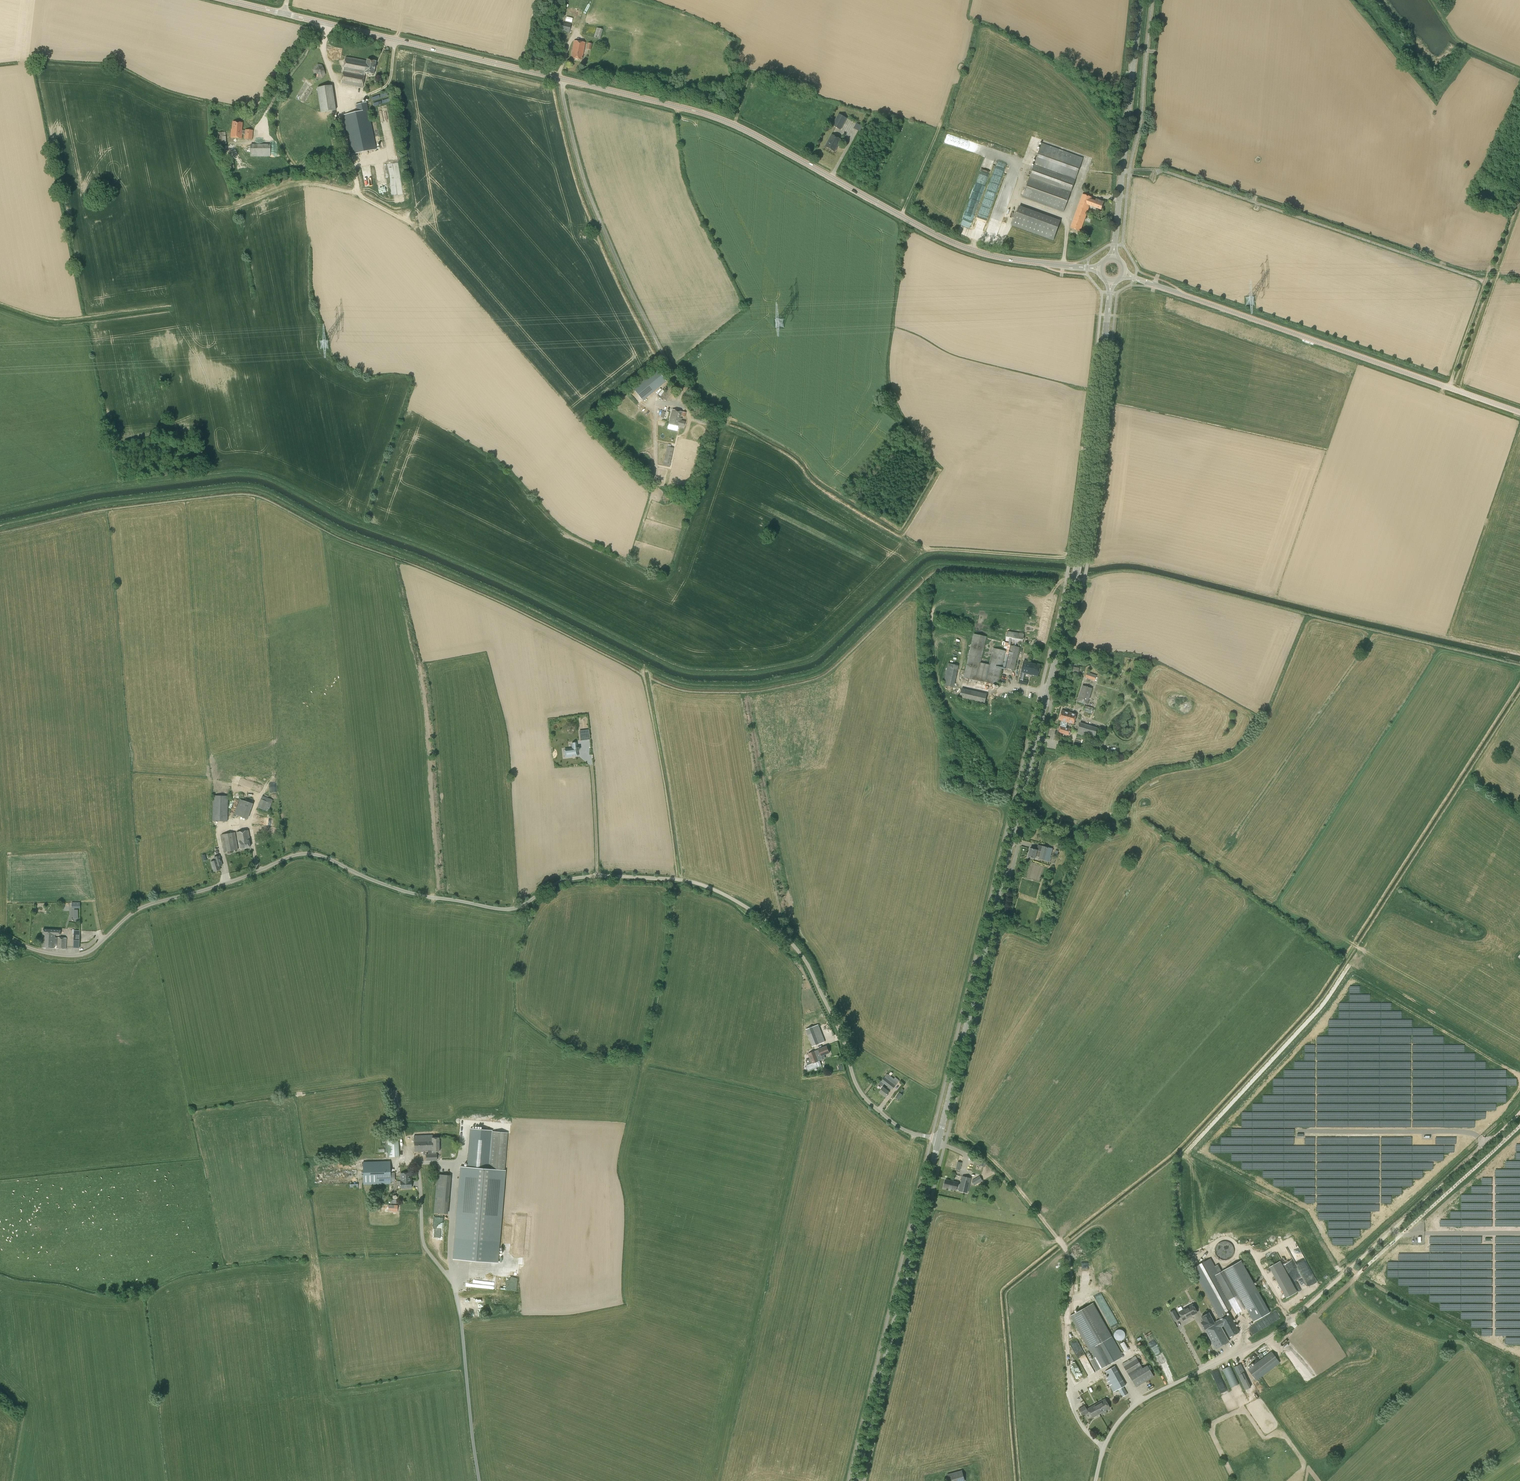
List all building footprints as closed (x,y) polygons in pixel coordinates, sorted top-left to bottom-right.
[(569,33),(571,24),(563,22),(561,31),(569,33)] [(600,39),(603,30),(597,28),(594,37),(600,39)] [(582,60),(585,43),(574,41),(571,58),(582,60)] [(367,61),(346,58),(342,84),(363,87),(365,73),(373,74),(376,62),(367,60),(367,61)] [(322,79),(326,74),(322,65),(317,64),(312,70),(315,77),(315,78),(322,79)] [(320,113),(336,110),(332,86),(317,88),(320,113)] [(351,155),(377,149),(367,102),(356,105),(358,112),(343,115),(351,155)] [(841,130),(847,118),(839,114),(832,126),(841,130)] [(241,130),(242,123),(233,122),(232,129),(231,129),(231,137),(241,138),(242,134),(245,134),(245,139),(252,139),(252,131),(246,130),(246,131),(242,131),(242,130),(241,130)] [(856,123),(854,129),(860,132),(863,126),(856,123)] [(218,145),(226,144),(225,132),(217,133),(218,145)] [(834,151),(841,139),(832,134),(825,146),(834,151)] [(963,140),(948,135),(947,137),(950,138),(948,143),(961,147),(963,140)] [(1071,192),(1076,179),(1075,179),(1083,158),(1042,143),(1033,167),(1030,177),(1022,197),(1064,212),(1071,192)] [(270,157),(270,145),(250,145),(250,157),(270,157)] [(1095,201),(1092,200),(1092,198),(1082,194),(1070,228),(1080,232),(1089,206),(1101,210),(1104,202),(1095,199),(1095,201)] [(1053,241),(1060,221),(1019,206),(1012,226),(1053,241)] [(970,226),(973,219),(965,216),(962,223),(970,226)] [(666,382),(656,370),(632,389),(637,395),(639,397),(642,401),(666,382)] [(666,400),(675,390),(670,386),(661,397),(666,400)] [(685,417),(686,413),(672,410),(669,423),(683,427),(685,421),(681,420),(682,418),(680,418),(681,416),(685,417)] [(693,416),(692,420),(709,427),(711,423),(693,416)] [(670,467),(674,448),(667,447),(663,466),(670,467)] [(974,633),(965,678),(999,684),(1002,668),(1006,669),(1006,668),(1015,670),(1020,647),(1012,645),(1013,640),(1024,642),(1025,634),(1008,630),(1006,641),(1005,641),(1005,645),(1008,646),(1007,650),(993,648),(990,664),(982,662),(987,636),(974,633)] [(1030,674),(1038,676),(1040,665),(1033,663),(1033,662),(1024,660),(1021,672),(1030,674)] [(959,665),(948,663),(944,685),(954,687),(959,665)] [(1097,675),(1088,672),(1086,677),(1095,681),(1097,675)] [(1077,702),(1087,705),(1092,688),(1082,685),(1077,702)] [(984,705),(987,694),(961,688),(959,699),(984,705)] [(1087,705),(1085,711),(1092,713),(1094,708),(1087,705)] [(1059,720),(1074,724),(1076,714),(1062,710),(1059,720)] [(1077,733),(1094,738),(1097,728),(1080,723),(1077,733)] [(1058,732),(1069,735),(1071,729),(1060,726),(1058,732)] [(580,736),(585,735),(586,740),(590,739),(588,730),(579,731),(580,736)] [(572,748),(567,749),(564,750),(565,757),(567,757),(572,756),(572,755),(575,755),(575,756),(578,756),(577,751),(578,751),(578,748),(577,748),(576,743),(572,743),(572,748)] [(228,796),(213,795),(212,821),(227,822),(227,816),(229,816),(229,813),(228,812),(228,796)] [(257,807),(268,812),(273,800),(262,795),(257,807)] [(248,819),(252,803),(240,799),(235,815),(248,819)] [(240,849),(250,847),(249,841),(250,840),(248,830),(236,832),(238,842),(239,842),(240,849)] [(221,835),(224,852),(227,852),(228,854),(231,854),(230,851),(238,850),(235,832),(221,835)] [(1030,848),(1028,857),(1035,858),(1039,859),(1049,862),(1053,849),(1042,846),(1038,845),(1037,850),(1030,848)] [(214,872),(220,869),(218,863),(221,862),(219,856),(214,858),(215,861),(211,862),(214,872)] [(43,929),(43,937),(43,948),(55,948),(55,946),(57,946),(57,948),(66,949),(67,938),(55,937),(55,934),(60,935),(61,930),(43,929)] [(819,1044),(814,1030),(806,1033),(811,1046),(819,1044)] [(818,1049),(819,1049),(808,1054),(812,1063),(807,1065),(806,1066),(808,1071),(810,1070),(818,1067),(821,1065),(819,1061),(823,1059),(822,1055),(829,1053),(826,1046),(818,1049)] [(879,1084),(882,1086),(884,1084),(888,1087),(886,1089),(883,1087),(879,1092),(885,1097),(890,1092),(889,1091),(891,1089),(892,1090),(898,1082),(899,1080),(899,1079),(897,1078),(895,1076),(894,1079),(887,1074),(879,1084)] [(387,1157),(400,1156),(399,1135),(387,1136),(387,1157)] [(440,1151),(440,1137),(432,1137),(432,1135),(414,1135),(414,1151),(428,1151),(428,1154),(426,1154),(426,1160),(436,1160),(436,1154),(436,1151),(440,1151)] [(391,1182),(396,1182),(396,1176),(390,1176),(390,1161),(363,1162),(363,1183),(391,1182)] [(504,1171),(488,1169),(482,1169),(467,1168),(461,1167),(456,1238),(499,1242),(504,1171)] [(413,1188),(412,1180),(412,1179),(411,1179),(411,1172),(401,1172),(401,1180),(401,1181),(401,1188),(413,1188)] [(447,1213),(450,1175),(437,1174),(434,1212),(447,1213)] [(944,1187),(956,1190),(957,1189),(959,1189),(959,1190),(968,1192),(971,1177),(963,1175),(961,1184),(958,1183),(958,1182),(946,1179),(944,1187)] [(980,1176),(972,1181),(974,1185),(982,1181),(980,1176)] [(1225,1251),(1225,1256),(1234,1255),(1233,1242),(1222,1242),(1222,1251),(1225,1251)] [(1193,1268),(1220,1320),(1223,1326),(1230,1337),(1239,1332),(1237,1329),(1241,1327),(1235,1316),(1231,1318),(1229,1315),(1225,1317),(1223,1314),(1237,1306),(1233,1298),(1237,1296),(1239,1301),(1241,1300),(1253,1322),(1270,1313),(1257,1290),(1241,1261),(1219,1273),(1211,1258),(1193,1268)] [(1299,1291),(1282,1260),(1271,1266),(1288,1297),(1299,1291)] [(1103,1294),(1096,1297),(1104,1313),(1110,1310),(1103,1294)] [(1123,1357),(1109,1332),(1093,1303),(1070,1316),(1086,1345),(1093,1358),(1090,1360),(1097,1372),(1104,1367),(1123,1357)] [(1197,1312),(1193,1305),(1179,1312),(1183,1320),(1197,1312)] [(1169,1312),(1174,1322),(1179,1319),(1174,1310),(1169,1312)] [(1223,1326),(1220,1320),(1214,1323),(1209,1313),(1201,1317),(1203,1321),(1201,1322),(1215,1347),(1228,1340),(1221,1327),(1223,1326)] [(1115,1331),(1114,1333),(1114,1335),(1114,1337),(1116,1339),(1118,1341),(1122,1340),(1124,1339),(1125,1337),(1125,1335),(1125,1332),(1123,1331),(1120,1329),(1117,1330),(1115,1331)] [(1255,1379),(1279,1361),(1271,1351),(1248,1370),(1255,1379)] [(1122,1364),(1128,1375),(1142,1366),(1135,1356),(1122,1364)] [(1234,1367),(1245,1390),(1251,1387),(1240,1364),(1234,1367)] [(1136,1387),(1154,1376),(1147,1365),(1129,1376),(1136,1387)] [(1108,1378),(1106,1379),(1113,1392),(1118,1390),(1122,1397),(1127,1394),(1123,1387),(1126,1385),(1115,1366),(1105,1372),(1108,1378)] [(1223,1370),(1231,1388),(1239,1384),(1230,1366),(1223,1370)] [(1110,1408),(1105,1399),(1098,1403),(1099,1406),(1094,1408),(1098,1414),(1110,1408)] [(1099,1406),(1098,1403),(1086,1410),(1084,1406),(1079,1409),(1082,1416),(1089,1412),(1092,1418),(1098,1414),(1094,1408),(1099,1406)] [(965,1480),(962,1471),(947,1475),(949,1480),(964,1480),(965,1480)]
